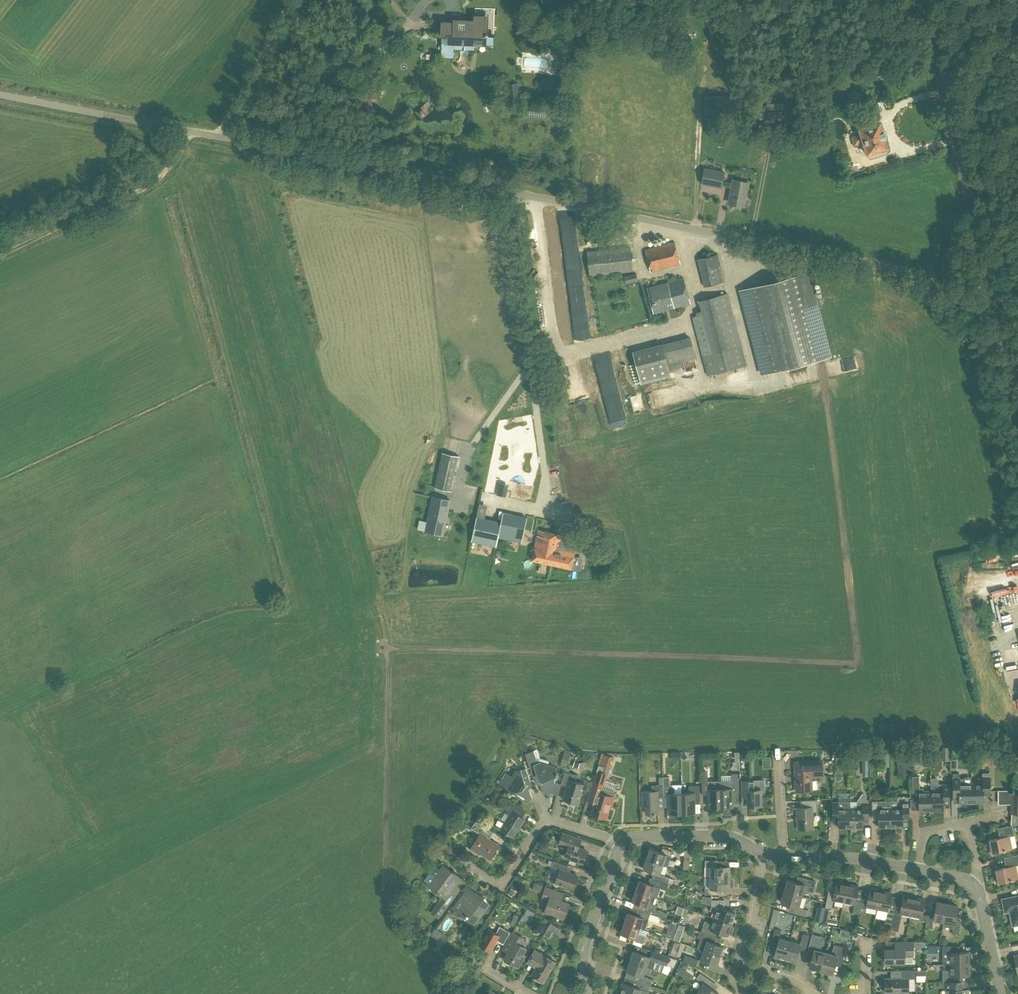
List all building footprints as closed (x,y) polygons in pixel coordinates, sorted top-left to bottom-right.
[(475,49),(475,43),(493,44),(494,9),(475,9),(475,20),(450,19),(450,22),(442,22),(441,57),(454,57),(454,48),(475,49)] [(672,13),(674,20),(684,17),(688,16),(686,9),(672,13)] [(557,64),(565,64),(566,56),(558,56),(557,64)] [(509,100),(519,99),(516,82),(507,84),(509,100)] [(857,96),(855,90),(847,93),(848,99),(847,99),(851,113),(862,109),(858,96),(857,96)] [(859,129),(861,134),(852,137),(855,145),(863,142),(867,155),(869,154),(870,159),(888,154),(887,149),(888,148),(885,139),(886,138),(884,132),(883,132),(880,123),(859,129)] [(722,188),(725,172),(704,168),(701,185),(722,188)] [(744,206),(748,182),(733,179),(730,197),(733,198),(732,204),(744,206)] [(566,235),(575,232),(573,225),(564,227),(566,235)] [(650,272),(680,264),(675,242),(645,250),(650,272)] [(629,248),(616,250),(587,254),(590,277),(632,271),(629,248)] [(705,287),(724,282),(717,254),(697,259),(705,287)] [(626,284),(638,281),(636,273),(624,276),(626,284)] [(762,373),(829,356),(808,273),(741,290),(762,373)] [(653,313),(690,303),(684,278),(647,288),(653,313)] [(707,375),(746,365),(727,294),(699,301),(703,314),(692,317),(707,375)] [(641,384),(670,376),(667,364),(695,357),(690,338),(633,353),(641,384)] [(459,457),(443,453),(435,488),(452,491),(459,457)] [(450,500),(433,497),(426,532),(442,535),(450,500)] [(526,518),(515,515),(513,527),(501,524),(498,538),(515,541),(516,533),(523,534),(526,518)] [(501,524),(501,522),(476,517),(472,542),(496,546),(498,538),(501,524)] [(538,530),(532,560),(571,568),(575,552),(560,548),(560,545),(562,535),(538,530)] [(992,575),(993,581),(1006,578),(1005,572),(992,575)] [(997,596),(1014,591),(1013,586),(995,591),(997,596)] [(942,745),(942,759),(950,759),(950,745),(942,745)] [(565,750),(561,762),(567,764),(571,751),(567,750),(565,749),(565,750)] [(671,750),(671,758),(680,758),(680,750),(671,750)] [(534,751),(525,754),(527,761),(535,783),(540,785),(543,793),(547,794),(551,793),(557,795),(561,784),(554,782),(556,776),(558,775),(555,767),(548,765),(549,761),(540,758),(536,757),(534,751)] [(771,754),(762,755),(763,766),(771,766),(771,754)] [(898,777),(910,777),(910,758),(898,759),(898,777)] [(822,761),(810,762),(794,762),(796,791),(812,791),(811,777),(823,776),(822,761)] [(605,769),(598,766),(597,770),(587,800),(594,802),(591,814),(606,819),(610,805),(612,805),(616,792),(604,789),(608,774),(604,772),(605,769)] [(529,801),(532,797),(529,789),(531,785),(526,768),(520,770),(515,772),(505,786),(508,793),(510,793),(525,802),(529,801)] [(578,804),(584,784),(574,781),(576,775),(565,771),(561,784),(567,786),(563,799),(578,804)] [(959,773),(953,773),(953,791),(959,791),(959,802),(959,803),(971,803),(971,783),(964,783),(964,778),(959,778),(959,773)] [(931,811),(931,791),(923,791),(923,788),(919,788),(919,776),(912,776),(913,799),(919,799),(919,811),(931,811)] [(682,813),(681,793),(675,793),(674,788),(671,785),(670,785),(669,777),(663,777),(663,785),(663,797),(669,797),(670,814),(682,813)] [(931,791),(931,811),(943,810),(943,798),(949,798),(949,784),(939,784),(939,780),(936,778),(931,777),(931,791)] [(978,783),(971,783),(971,803),(984,803),(983,796),(983,791),(989,791),(989,780),(982,780),(982,778),(978,778),(978,783)] [(720,807),(720,789),(720,780),(707,781),(707,783),(702,783),(702,795),(708,795),(708,808),(720,807)] [(720,789),(720,807),(733,807),(732,794),(738,794),(738,782),(732,782),(732,780),(720,780),(720,789)] [(761,806),(761,792),(765,792),(765,780),(741,781),(742,794),(742,798),(748,798),(748,806),(761,806)] [(658,797),(663,797),(663,785),(652,785),(652,791),(642,792),(642,807),(646,807),(646,814),(658,814),(658,797)] [(681,793),(682,813),(694,813),(694,798),(700,798),(699,786),(689,786),(689,793),(681,793)] [(1011,804),(1012,793),(1011,793),(1011,790),(998,790),(998,805),(1009,804),(1011,804)] [(850,808),(851,828),(863,828),(863,815),(869,815),(868,801),(863,793),(857,801),(857,808),(850,808)] [(1012,793),(1011,804),(1009,804),(1011,804),(1010,814),(1011,814),(1011,824),(1017,825),(1017,793),(1012,793)] [(909,815),(908,797),(897,797),(897,807),(890,807),(891,827),(903,827),(903,815),(909,815)] [(800,801),(800,808),(797,808),(798,830),(813,829),(812,812),(817,812),(816,800),(800,801)] [(838,828),(851,828),(850,808),(850,800),(832,800),(833,816),(838,816),(838,828)] [(891,827),(890,807),(890,801),(872,801),(872,816),(878,815),(878,827),(891,827)] [(513,837),(525,819),(522,818),(526,812),(512,803),(505,813),(509,815),(500,829),(513,837)] [(475,820),(470,828),(480,834),(470,848),(479,854),(480,852),(489,859),(498,845),(489,839),(493,832),(475,820)] [(992,853),(1012,849),(1009,836),(1014,835),(1012,826),(1007,826),(997,828),(1000,838),(989,840),(992,853)] [(559,842),(568,845),(564,857),(583,863),(587,851),(574,846),(577,839),(562,833),(559,842)] [(650,849),(646,859),(663,864),(667,866),(672,851),(662,848),(661,852),(650,849)] [(1006,867),(995,869),(998,883),(1017,879),(1017,877),(1016,866),(1017,865),(1017,854),(1004,857),(1006,867)] [(660,874),(663,864),(646,859),(643,869),(654,872),(652,878),(667,884),(669,877),(660,874)] [(573,889),(578,876),(565,872),(567,866),(553,861),(551,867),(560,870),(555,882),(573,889)] [(710,877),(730,878),(730,867),(718,867),(718,861),(705,861),(705,866),(710,866),(710,877)] [(435,867),(424,881),(430,885),(437,890),(436,891),(439,893),(440,893),(443,895),(430,912),(438,919),(459,891),(453,886),(459,879),(443,867),(440,871),(435,867)] [(784,891),(802,896),(803,890),(813,893),(814,887),(816,881),(802,877),(798,876),(796,882),(787,879),(784,891)] [(730,878),(710,877),(710,888),(705,888),(704,894),(717,894),(718,889),(729,889),(730,887),(732,887),(733,886),(733,880),(732,878),(730,878)] [(635,891),(651,896),(654,886),(659,888),(661,882),(650,878),(648,884),(639,880),(635,891)] [(844,902),(847,884),(837,882),(836,886),(830,885),(828,895),(825,908),(831,909),(833,900),(844,902)] [(541,892),(543,886),(534,883),(532,889),(541,892)] [(858,914),(860,908),(861,902),(855,901),(858,886),(847,884),(844,902),(854,904),(852,913),(858,914)] [(567,912),(570,905),(568,904),(568,903),(557,899),(559,892),(545,887),(542,898),(548,900),(544,912),(555,916),(556,914),(563,916),(565,911),(567,912)] [(512,888),(509,895),(514,897),(517,891),(512,888)] [(877,909),(881,890),(870,888),(867,903),(861,902),(860,908),(866,909),(866,907),(877,909)] [(891,928),(894,909),(888,907),(891,893),(881,890),(877,909),(888,911),(885,923),(891,924),(891,928)] [(632,901),(635,902),(633,908),(630,907),(650,914),(665,919),(667,913),(656,909),(658,905),(655,904),(657,898),(651,896),(635,891),(632,901)] [(798,907),(802,896),(784,891),(781,902),(793,906),(792,912),(806,916),(807,910),(798,907)] [(459,913),(461,912),(474,922),(488,904),(474,893),(468,901),(462,897),(453,909),(459,913)] [(910,916),(914,897),(903,895),(900,910),(894,909),(891,928),(896,929),(899,916),(900,914),(910,916)] [(1009,911),(1012,926),(1017,925),(1017,895),(1002,899),(1005,912),(1009,911)] [(927,921),(928,915),(922,914),(925,899),(914,897),(910,916),(921,918),(921,920),(927,921)] [(714,918),(731,924),(735,913),(724,910),(724,900),(711,900),(711,905),(712,906),(710,911),(716,913),(714,918)] [(944,921),(947,904),(937,902),(934,916),(928,915),(927,921),(925,927),(932,928),(934,919),(944,921)] [(961,922),(955,921),(958,906),(947,904),(944,921),(943,926),(953,928),(953,932),(959,934),(961,922)] [(650,914),(630,907),(628,913),(628,912),(624,923),(639,928),(644,930),(648,919),(650,914)] [(534,914),(527,909),(522,918),(529,922),(534,914)] [(837,925),(838,919),(830,918),(832,910),(826,909),(823,922),(837,925)] [(568,918),(566,924),(574,926),(575,920),(568,918)] [(731,925),(731,924),(714,918),(712,923),(705,921),(703,927),(702,927),(701,932),(715,937),(717,932),(727,935),(727,934),(729,935),(732,934),(734,928),(733,925),(731,925)] [(639,928),(624,923),(620,933),(629,936),(627,942),(642,947),(645,937),(637,934),(639,928)] [(858,925),(855,933),(862,935),(864,928),(858,925)] [(500,926),(495,933),(488,929),(479,945),(490,951),(497,940),(503,944),(510,932),(500,926)] [(438,945),(440,942),(445,935),(436,928),(430,934),(434,938),(438,945)] [(668,929),(666,936),(673,939),(675,932),(668,929)] [(784,960),(790,941),(779,938),(781,930),(775,929),(771,941),(777,943),(773,957),(784,960)] [(697,938),(700,939),(697,948),(703,951),(720,956),(723,946),(713,943),(715,937),(699,931),(697,938)] [(502,949),(508,953),(504,959),(518,967),(525,955),(522,954),(526,948),(520,944),(523,938),(513,932),(502,949)] [(676,932),(674,939),(679,941),(682,934),(676,932)] [(795,963),(799,949),(805,950),(809,935),(803,934),(800,944),(790,941),(784,960),(795,963)] [(807,952),(813,954),(809,967),(821,970),(826,953),(820,951),(824,937),(812,934),(807,952)] [(942,937),(940,944),(946,946),(949,939),(942,937)] [(882,947),(884,940),(875,939),(874,945),(882,947)] [(926,947),(926,942),(886,943),(886,949),(885,949),(885,950),(882,950),(882,956),(885,957),(885,963),(905,962),(905,956),(913,956),(913,947),(926,947)] [(826,953),(821,970),(832,973),(836,960),(842,962),(846,948),(834,945),(831,954),(826,953)] [(951,964),(969,964),(969,952),(955,952),(955,946),(943,946),(943,964),(951,964)] [(646,967),(653,969),(656,959),(665,962),(667,956),(642,947),(639,953),(633,951),(630,961),(646,967)] [(678,950),(672,948),(670,955),(676,957),(678,950)] [(528,959),(538,965),(532,975),(543,982),(555,962),(534,950),(528,959)] [(716,966),(720,956),(703,951),(700,960),(716,966)] [(696,966),(698,960),(685,955),(683,962),(696,966)] [(626,971),(627,971),(625,977),(638,981),(650,986),(652,980),(643,976),(644,974),(649,976),(652,969),(653,969),(646,967),(630,961),(626,971)] [(956,982),(967,982),(967,976),(969,976),(969,964),(951,964),(951,970),(943,970),(943,982),(944,982),(956,982)] [(885,993),(909,993),(909,979),(916,979),(916,975),(926,975),(926,970),(916,971),(901,971),(901,979),(885,979),(885,993)] [(701,993),(718,993),(719,993),(706,985),(710,980),(700,973),(696,978),(704,983),(698,992),(701,993)] [(638,981),(625,977),(623,983),(622,983),(619,993),(621,993),(640,993),(642,993),(647,993),(650,986),(638,981)] [(969,989),(967,989),(967,982),(956,982),(944,982),(944,989),(949,989),(949,993),(969,993),(969,989)]
